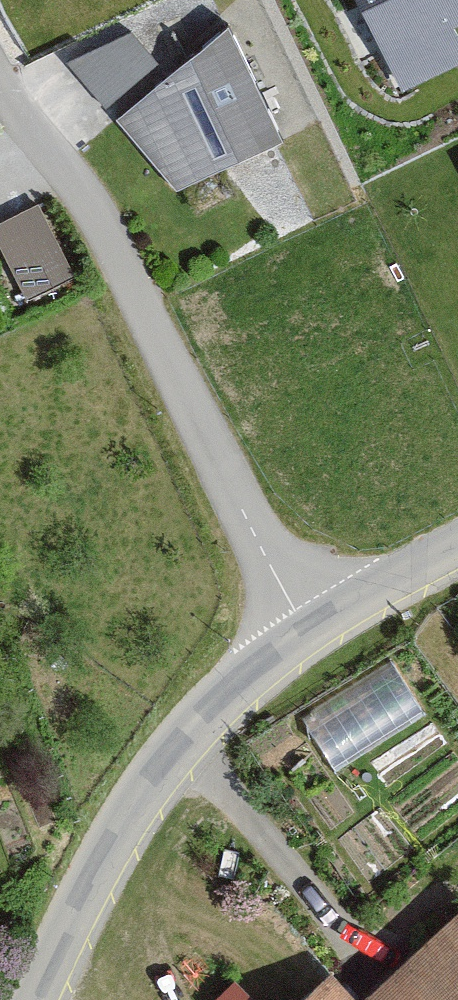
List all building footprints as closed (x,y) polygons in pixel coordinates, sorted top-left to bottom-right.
[(394,99),(457,71),(457,36),(454,28),(457,27),(457,0),(350,0),(394,99)] [(96,93),(156,57),(130,15),(70,51),(96,93)] [(283,145),(226,30),(115,122),(176,194),(283,145)] [(24,318),(92,289),(50,194),(0,217),(0,264),(24,318)] [(302,710),(336,761),(426,702),(392,651),(302,710)] [(385,999),(457,999),(457,931),(385,999)] [(310,999),(369,999),(341,971),(310,999)]
